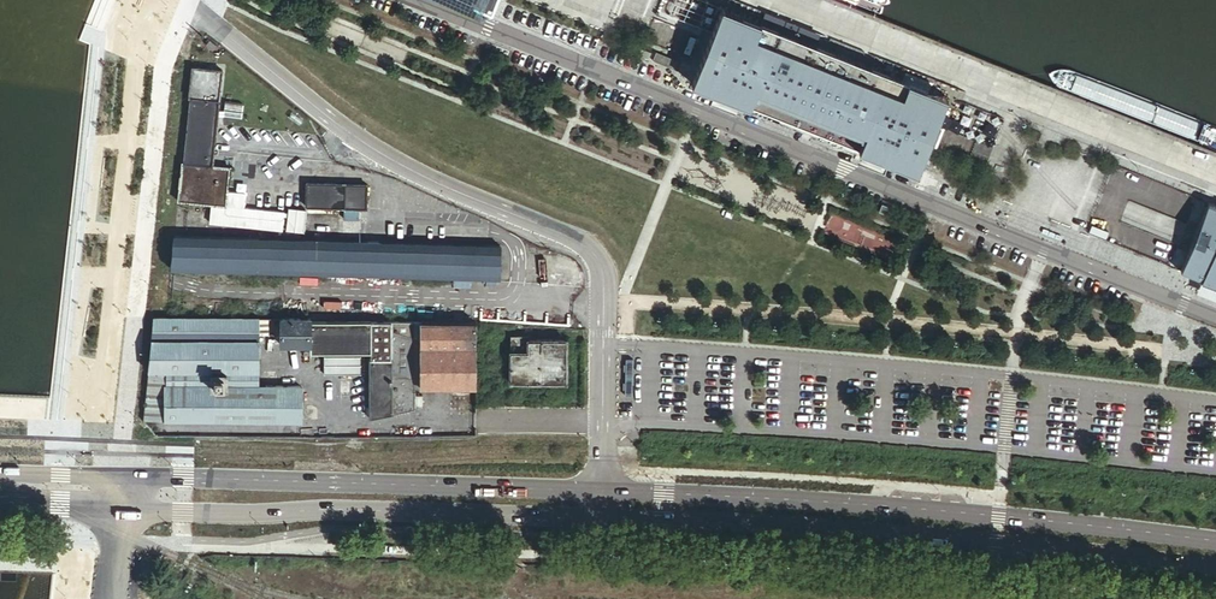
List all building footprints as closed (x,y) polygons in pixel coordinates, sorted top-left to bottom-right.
[(920,135),(931,107),(752,35),(747,49),(733,44),(716,87),(918,168),(930,140),(920,135)] [(214,51),(217,46),(210,40),(206,45),(214,51)] [(219,101),(222,71),(193,69),(190,99),(192,99),(219,101)] [(212,167),(219,101),(192,99),(184,162),(183,162),(179,201),(225,205),(229,170),(212,167)] [(365,209),(365,186),(307,183),(306,207),(365,209)] [(1201,279),(1215,242),(1215,205),(1208,202),(1181,270),(1201,279)] [(499,279),(499,247),(175,236),(172,270),(499,279)] [(1210,259),(1201,279),(1201,280),(1215,286),(1215,243),(1215,245),(1210,259)] [(1201,280),(1196,292),(1215,301),(1215,286),(1201,280)] [(258,385),(258,334),(258,318),(153,318),(148,370),(164,370),(163,420),(300,421),(301,386),(258,385)] [(267,318),(258,318),(258,334),(268,334),(267,318)] [(309,318),(279,318),(279,344),(309,345),(309,351),(370,351),(370,359),(367,359),(367,418),(413,408),(414,385),(448,386),(463,386),(472,386),(472,322),(458,322),(422,322),(410,323),(309,322),(309,318)] [(525,336),(509,336),(509,381),(537,380),(537,383),(564,382),(564,340),(525,340),(525,336)] [(633,375),(633,356),(625,356),(624,375),(633,375)] [(143,420),(163,420),(164,370),(148,370),(143,420)] [(632,396),(633,377),(624,376),(624,396),(632,396)] [(463,414),(463,386),(448,386),(448,413),(463,414)]
